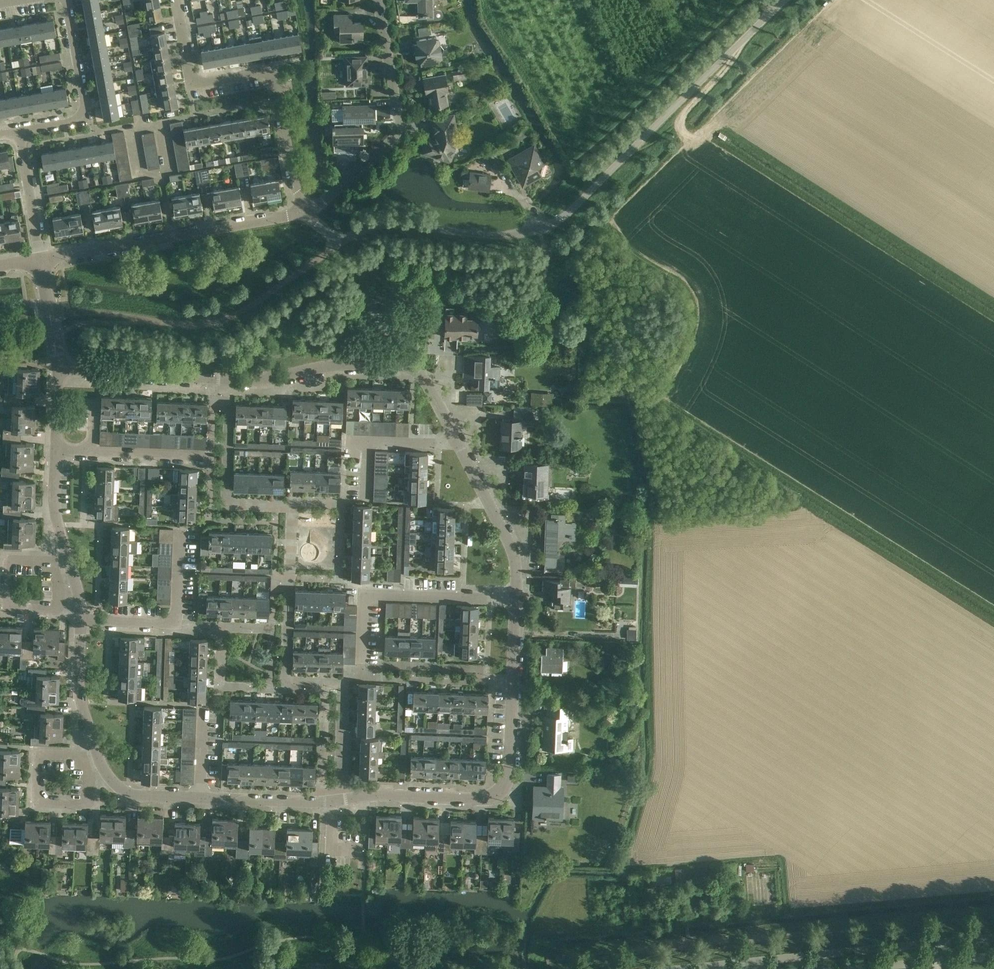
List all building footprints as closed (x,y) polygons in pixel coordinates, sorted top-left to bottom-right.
[(85,13),(100,10),(98,0),(87,0),(83,1),(85,13)] [(159,0),(144,0),(146,8),(160,6),(159,0)] [(419,11),(423,14),(423,16),(428,16),(428,18),(438,17),(439,17),(441,16),(441,14),(441,12),(439,11),(438,11),(431,11),(431,0),(419,0),(419,11)] [(160,6),(146,8),(148,21),(162,19),(160,6)] [(85,13),(87,25),(102,22),(100,10),(85,13)] [(209,21),(208,14),(207,10),(200,12),(201,17),(196,18),(197,24),(209,21)] [(334,31),(340,31),(340,43),(354,42),(353,40),(363,40),(362,29),(361,29),(360,22),(350,22),(350,14),(334,15),(334,31)] [(41,22),(43,36),(55,34),(52,20),(41,22)] [(41,22),(29,24),(32,39),(43,36),(41,22)] [(87,25),(89,36),(104,34),(102,22),(87,25)] [(128,31),(140,29),(139,23),(127,25),(128,31)] [(29,24),(17,26),(20,41),(32,39),(29,24)] [(211,32),(209,25),(198,27),(199,33),(203,32),(204,37),(211,36),(211,32)] [(17,26),(5,28),(8,43),(20,41),(17,26)] [(140,29),(128,31),(129,37),(141,35),(140,29)] [(152,46),(166,44),(164,31),(150,34),(152,46)] [(89,36),(91,50),(106,47),(104,34),(89,36)] [(298,34),(286,36),(288,50),(301,48),(298,34)] [(252,57),(264,55),(262,41),(261,36),(249,38),(250,43),(252,57)] [(276,53),(288,50),(286,36),(273,39),(276,53)] [(421,65),(439,62),(438,58),(442,58),(439,40),(435,41),(435,37),(417,40),(418,44),(414,44),(417,62),(421,62),(421,65)] [(264,55),(276,53),(273,39),(262,41),(264,55)] [(250,43),(238,45),(240,59),(252,57),(250,43)] [(169,56),(166,44),(152,46),(155,59),(169,56)] [(238,45),(226,47),(228,61),(240,59),(238,45)] [(91,50),(93,60),(108,57),(106,47),(91,50)] [(226,47),(214,49),(216,63),(228,61),(226,47)] [(216,63),(214,49),(201,52),(204,66),(216,63)] [(47,55),(48,61),(60,59),(58,52),(47,55)] [(48,61),(47,55),(39,56),(40,63),(48,61)] [(171,69),(169,56),(155,59),(150,60),(152,72),(171,69)] [(368,85),(367,74),(367,56),(345,57),(346,86),(368,85)] [(93,60),(95,72),(110,69),(108,57),(93,60)] [(48,64),(49,70),(61,68),(60,62),(48,64)] [(95,72),(98,83),(112,81),(110,69),(95,72)] [(173,81),(171,69),(152,72),(155,85),(173,81)] [(465,69),(452,72),(454,81),(467,79),(465,69)] [(448,104),(445,92),(448,91),(445,74),(423,78),(426,95),(428,94),(431,107),(448,104)] [(98,83),(100,95),(114,93),(112,81),(98,83)] [(176,94),(173,81),(155,85),(157,97),(176,94)] [(53,90),(55,105),(68,103),(65,88),(53,90)] [(44,107),(55,105),(53,90),(41,92),(44,107)] [(32,109),(44,107),(41,92),(29,94),(32,109)] [(100,95),(102,107),(117,105),(114,93),(100,95)] [(20,111),(32,109),(29,94),(17,96),(20,111)] [(157,97),(154,97),(155,104),(163,103),(164,109),(178,106),(176,94),(157,97)] [(8,113),(20,111),(17,96),(6,98),(8,113)] [(8,113),(6,98),(0,99),(0,115),(8,113)] [(133,114),(140,113),(137,99),(131,100),(133,114)] [(147,99),(140,100),(143,113),(149,111),(147,99)] [(117,105),(102,107),(104,119),(119,117),(117,105)] [(343,106),(344,123),(345,123),(345,127),(332,127),(332,131),(333,131),(334,144),(353,143),(353,142),(363,142),(362,122),(375,122),(374,105),(343,106)] [(254,117),(257,134),(258,138),(263,137),(262,133),(269,132),(266,115),(254,117)] [(449,160),(450,158),(452,156),(453,152),(452,150),(453,148),(451,147),(456,135),(452,116),(433,119),(436,137),(437,138),(435,142),(428,140),(425,149),(427,153),(435,155),(436,157),(442,159),(444,158),(449,160)] [(254,117),(242,119),(245,136),(257,134),(254,117)] [(242,119),(230,121),(234,138),(245,136),(242,119)] [(170,130),(182,127),(181,121),(169,123),(170,130)] [(230,121),(219,123),(222,140),(234,138),(230,121)] [(219,123),(207,125),(210,142),(222,140),(219,123)] [(198,144),(210,142),(207,125),(195,127),(198,144)] [(198,144),(195,127),(183,129),(186,146),(198,144)] [(112,140),(124,137),(123,131),(111,133),(112,140)] [(173,141),(184,139),(183,133),(171,135),(173,141)] [(144,146),(155,144),(154,138),(143,140),(144,146)] [(174,147),(186,145),(184,139),(173,141),(174,147)] [(100,144),(103,158),(115,156),(112,142),(100,144)] [(125,143),(113,145),(114,151),(126,149),(125,143)] [(100,144),(88,146),(91,160),(103,158),(100,144)] [(145,152),(156,150),(155,144),(144,146),(145,152)] [(186,145),(174,147),(175,153),(187,151),(186,145)] [(88,146),(77,148),(79,162),(91,160),(88,146)] [(523,185),(541,175),(544,164),(534,146),(509,160),(523,185)] [(260,149),(261,157),(274,155),(272,147),(260,149)] [(77,148),(65,150),(67,165),(79,162),(77,148)] [(115,157),(127,155),(126,149),(114,151),(115,157)] [(9,165),(10,170),(14,170),(12,156),(8,156),(7,150),(0,151),(0,167),(9,165)] [(55,167),(67,165),(65,150),(53,152),(55,167)] [(187,151),(175,153),(176,159),(188,157),(187,151)] [(55,167),(53,152),(41,154),(43,169),(55,167)] [(504,168),(495,152),(485,157),(494,174),(504,168)] [(147,164),(159,162),(157,156),(146,158),(147,164)] [(177,165),(189,163),(188,157),(176,159),(177,165)] [(260,160),(261,166),(275,163),(274,158),(260,160)] [(241,163),(243,176),(249,175),(247,162),(241,163)] [(189,163),(177,165),(178,173),(190,170),(189,163)] [(243,176),(241,163),(234,164),(236,177),(243,176)] [(118,175),(130,173),(129,167),(117,169),(118,175)] [(201,170),(203,183),(210,182),(208,169),(201,170)] [(203,183),(201,170),(194,171),(188,172),(189,177),(195,176),(197,184),(203,183)] [(470,172),(468,188),(488,190),(490,174),(470,172)] [(130,173),(118,175),(119,181),(131,179),(130,173)] [(181,173),(178,174),(169,176),(170,182),(182,180),(181,173)] [(264,182),(268,201),(281,199),(278,179),(264,182)] [(0,184),(1,191),(13,188),(12,182),(0,184)] [(268,201),(264,182),(250,184),(254,204),(268,201)] [(121,184),(124,197),(130,196),(128,183),(121,184)] [(124,197),(121,184),(115,185),(117,198),(124,197)] [(60,192),(59,185),(47,187),(48,193),(60,192)] [(224,188),(228,208),(242,206),(238,186),(224,188)] [(228,208),(224,188),(211,191),(214,210),(228,208)] [(82,191),(84,204),(91,202),(89,190),(82,191)] [(1,200),(15,197),(14,191),(0,194),(0,196),(1,200)] [(84,204),(82,191),(75,192),(78,205),(84,204)] [(188,211),(188,215),(202,212),(199,193),(185,195),(188,211)] [(48,197),(49,203),(63,200),(62,194),(48,197)] [(188,215),(188,211),(185,195),(171,197),(175,217),(188,215)] [(147,211),(149,222),(163,219),(159,200),(145,202),(147,211)] [(149,222),(147,211),(145,202),(131,204),(135,224),(149,222)] [(105,209),(106,211),(109,228),(123,226),(119,206),(105,209)] [(109,228),(106,211),(105,209),(92,211),(95,231),(109,228)] [(66,216),(69,235),(83,233),(80,213),(66,216)] [(4,222),(7,240),(21,237),(17,214),(11,215),(12,220),(4,222)] [(69,235),(66,216),(52,218),(56,238),(69,235)] [(466,315),(445,314),(444,336),(465,337),(465,334),(476,334),(477,331),(479,330),(480,329),(481,327),(480,325),(479,323),(477,323),(477,319),(466,318),(466,315)] [(465,355),(464,377),(480,377),(479,388),(498,389),(499,367),(489,366),(489,356),(465,355)] [(8,368),(8,380),(39,381),(39,369),(27,368),(27,362),(24,362),(8,361),(8,368)] [(4,392),(4,399),(22,399),(22,393),(38,394),(39,381),(8,380),(7,392),(4,392)] [(347,387),(347,393),(347,410),(354,410),(354,406),(359,406),(360,406),(360,388),(347,387)] [(372,388),(360,388),(360,406),(359,406),(359,410),(366,411),(366,406),(372,406),(372,388)] [(385,389),(372,388),(372,406),(372,411),(378,411),(379,407),(384,407),(385,389)] [(397,389),(385,389),(384,407),(384,411),(391,412),(391,407),(396,407),(397,407),(397,389)] [(410,390),(397,389),(397,407),(396,407),(396,412),(403,412),(403,407),(410,408),(410,390)] [(467,393),(467,404),(483,405),(483,402),(483,396),(484,394),(467,393)] [(108,414),(113,414),(114,397),(102,396),(101,411),(101,419),(107,419),(108,414)] [(532,396),(531,406),(552,407),(553,397),(532,396)] [(126,397),(114,397),(113,414),(113,419),(120,419),(120,414),(125,415),(126,415),(126,397)] [(139,398),(126,397),(126,415),(125,415),(125,419),(137,420),(138,415),(139,398)] [(137,420),(138,420),(145,420),(145,421),(151,421),(151,416),(152,398),(139,398),(138,415),(137,420)] [(12,418),(34,418),(35,406),(22,405),(22,399),(4,399),(3,405),(12,406),(12,418)] [(299,417),(304,417),(305,417),(305,411),(305,400),(293,399),(292,422),(299,422),(299,417)] [(318,400),(305,400),(305,411),(305,417),(304,417),(304,422),(311,422),(311,417),(317,418),(318,400)] [(330,400),(318,400),(317,418),(316,423),(323,423),(324,418),(329,418),(330,418),(330,400)] [(343,401),(330,400),(330,418),(329,418),(329,423),(336,423),(336,418),(342,418),(343,411),(343,401)] [(163,419),(168,419),(169,420),(169,411),(170,402),(157,402),(157,411),(156,424),(163,424),(163,419)] [(182,402),(170,402),(169,411),(169,420),(168,419),(168,424),(175,424),(175,420),(181,420),(182,420),(182,411),(182,402)] [(181,420),(181,425),(188,425),(193,425),(193,420),(194,420),(195,403),(182,402),(182,411),(182,420),(181,420)] [(207,403),(195,403),(194,420),(193,420),(193,425),(200,425),(200,423),(206,423),(206,421),(207,403)] [(249,405),(236,404),(236,411),(235,427),(242,427),(242,422),(247,423),(248,423),(249,411),(249,405)] [(261,405),(249,405),(249,411),(248,423),(247,423),(247,427),(254,428),(255,423),(260,423),(261,423),(261,405)] [(274,406),(261,405),(261,423),(260,423),(260,428),(267,428),(267,423),(272,423),(273,423),(274,406)] [(286,406),(274,406),(273,423),(272,423),(272,428),(285,429),(285,424),(286,411),(286,406)] [(502,419),(501,448),(502,448),(502,447),(518,447),(518,448),(519,448),(519,437),(523,437),(523,435),(519,435),(520,425),(531,426),(532,407),(514,406),(513,419),(503,419),(502,419)] [(34,418),(12,418),(11,430),(3,430),(2,436),(21,437),(21,431),(34,431),(34,418)] [(383,435),(384,422),(371,421),(371,435),(383,435)] [(21,437),(2,436),(2,443),(6,443),(6,455),(10,455),(33,456),(33,443),(20,443),(21,437)] [(427,465),(427,453),(405,452),(405,459),(410,459),(410,464),(410,465),(427,465)] [(33,456),(10,455),(10,467),(1,467),(1,474),(19,474),(19,468),(33,469),(33,456)] [(547,492),(548,463),(524,462),(523,493),(536,493),(536,491),(547,492)] [(426,478),(427,465),(410,465),(410,464),(405,464),(404,471),(409,471),(409,477),(426,478)] [(114,479),(114,466),(97,466),(97,479),(114,479)] [(197,469),(174,468),(173,481),(179,481),(196,482),(197,469)] [(302,489),(303,471),(290,471),(290,488),(302,489)] [(302,489),(315,489),(315,472),(303,471),(302,489)] [(315,489),(327,489),(328,472),(315,472),(315,489)] [(327,489),(340,490),(340,473),(328,472),(327,489)] [(247,473),(234,473),(233,490),(246,491),(247,473)] [(259,474),(247,473),(246,491),(258,491),(259,474)] [(1,474),(1,480),(8,481),(7,492),(35,493),(35,481),(19,480),(19,474),(1,474)] [(271,474),(259,474),(258,491),(271,492),(271,474)] [(271,474),(271,492),(283,492),(284,475),(271,474)] [(374,488),(387,488),(388,476),(374,476),(374,488)] [(426,490),(426,478),(409,477),(404,477),(404,484),(409,484),(408,489),(409,490),(426,490)] [(97,479),(96,491),(113,491),(114,479),(97,479)] [(147,480),(147,493),(152,493),(152,487),(157,487),(157,481),(155,481),(155,480),(148,480),(147,480)] [(179,481),(179,494),(196,494),(196,482),(179,481)] [(387,488),(374,488),(373,501),(387,501),(387,488)] [(408,489),(404,489),(403,502),(426,503),(426,490),(409,490),(408,489)] [(113,504),(113,491),(96,491),(96,503),(113,504)] [(3,505),(3,511),(21,512),(21,505),(34,506),(35,493),(7,492),(7,505),(3,505)] [(195,507),(196,494),(179,494),(178,506),(195,507)] [(113,504),(96,503),(95,516),(104,516),(104,521),(118,521),(118,504),(113,504)] [(372,505),(354,504),(354,517),(371,517),(372,505)] [(195,507),(178,506),(178,519),(195,520),(195,507)] [(455,508),(450,508),(433,507),(432,514),(437,514),(437,520),(454,521),(455,508)] [(21,512),(3,511),(2,518),(9,518),(8,530),(35,531),(36,518),(21,518),(21,512)] [(546,518),(545,543),(557,544),(557,535),(569,535),(569,536),(571,536),(571,535),(575,536),(576,523),(565,522),(565,514),(551,513),(551,518),(546,518)] [(354,517),(353,529),(371,530),(371,517),(354,517)] [(454,533),(454,521),(437,520),(432,520),(432,526),(437,527),(436,532),(454,533)] [(112,526),(112,539),(129,540),(129,527),(112,526)] [(353,529),(353,542),(370,542),(371,530),(353,529)] [(3,549),(21,550),(22,543),(35,543),(35,531),(8,530),(7,542),(3,542),(3,549)] [(209,549),(221,549),(222,532),(209,531),(209,537),(201,536),(200,554),(209,554),(209,549)] [(234,532),(222,532),(221,549),(233,550),(234,532)] [(233,550),(246,550),(246,533),(234,532),(233,550)] [(453,546),(454,533),(436,532),(432,532),(431,539),(431,545),(436,545),(453,546)] [(246,550),(258,551),(259,533),(246,533),(246,550)] [(271,558),(272,535),(272,534),(259,533),(258,551),(264,551),(264,558),(271,558)] [(112,539),(111,552),(128,552),(129,540),(112,539)] [(159,554),(172,554),(173,542),(159,541),(159,554)] [(353,542),(352,554),(370,555),(370,542),(353,542)] [(557,544),(545,543),(544,566),(556,566),(557,544)] [(453,558),(453,546),(436,545),(431,545),(431,551),(436,551),(435,557),(453,558)] [(111,552),(111,564),(128,565),(128,552),(111,552)] [(352,554),(352,566),(369,567),(370,555),(352,554)] [(435,557),(431,557),(430,564),(435,564),(435,570),(452,571),(453,558),(435,557)] [(111,564),(110,577),(127,577),(128,565),(111,564)] [(369,580),(369,567),(352,566),(351,566),(350,571),(352,571),(351,579),(369,580)] [(400,581),(401,568),(394,568),(394,569),(388,569),(387,580),(400,581)] [(110,577),(110,589),(127,590),(127,577),(110,577)] [(544,580),(543,591),(553,592),(552,605),(554,605),(554,608),(563,608),(563,601),(569,602),(570,587),(575,587),(575,578),(559,578),(559,580),(544,580)] [(126,602),(127,590),(110,589),(109,601),(126,602)] [(307,608),(308,591),(295,590),(295,607),(307,608)] [(307,608),(320,608),(320,591),(308,591),(307,608)] [(320,608),(332,609),(333,591),(320,591),(320,608)] [(332,609),(345,609),(345,605),(346,592),(333,591),(332,609)] [(219,614),(219,596),(207,596),(208,592),(199,592),(198,613),(207,613),(207,615),(212,615),(212,613),(219,614)] [(231,614),(232,597),(219,596),(219,614),(219,615),(224,615),(224,614),(231,614)] [(231,614),(243,614),(244,597),(232,597),(231,614)] [(243,614),(256,615),(256,597),(244,597),(243,614)] [(269,615),(269,598),(256,597),(256,615),(256,617),(261,617),(261,615),(269,615)] [(477,618),(478,606),(456,605),(456,612),(461,612),(460,617),(460,618),(477,618)] [(477,626),(477,618),(460,618),(460,617),(456,617),(455,630),(460,630),(477,631),(479,631),(479,626),(477,626)] [(9,654),(9,649),(9,626),(0,626),(0,654),(9,654)] [(9,626),(9,649),(21,649),(20,658),(27,658),(28,640),(22,640),(22,627),(9,626)] [(28,640),(27,658),(33,658),(34,649),(46,650),(47,628),(34,627),(34,640),(28,640)] [(47,628),(46,650),(58,650),(57,659),(65,659),(65,641),(59,641),(59,628),(47,628)] [(636,629),(626,629),(626,640),(636,640),(636,629)] [(476,643),(477,631),(460,630),(455,630),(455,637),(460,637),(460,642),(460,643),(476,643)] [(398,636),(385,635),(384,652),(397,653),(398,636)] [(138,637),(121,636),(118,636),(118,641),(120,641),(120,649),(144,649),(144,637),(138,637)] [(410,636),(398,636),(397,653),(409,653),(410,636)] [(422,636),(410,636),(409,653),(421,654),(422,636)] [(422,636),(421,654),(434,654),(435,637),(422,636)] [(207,651),(207,639),(190,638),(189,651),(207,651)] [(454,649),(454,655),(459,655),(476,656),(476,643),(460,643),(460,642),(455,642),(454,649)] [(562,671),(563,646),(545,646),(545,653),(541,652),(540,670),(562,671)] [(330,669),(330,652),(330,647),(318,647),(318,652),(317,669),(317,671),(322,671),(322,669),(330,669)] [(120,649),(120,661),(137,662),(137,655),(144,655),(144,649),(120,649)] [(206,664),(207,651),(189,651),(189,664),(206,664)] [(292,668),(305,668),(305,651),(293,651),(292,668)] [(305,668),(317,669),(318,652),(305,651),(305,668)] [(343,670),(343,663),(343,657),(343,653),(343,652),(330,652),(330,669),(343,670)] [(137,674),(137,662),(120,661),(119,673),(137,674)] [(206,671),(206,664),(189,664),(189,676),(206,676),(208,677),(208,672),(206,671)] [(47,669),(28,668),(28,675),(33,675),(32,688),(36,688),(59,689),(59,676),(46,675),(47,669)] [(136,686),(137,674),(119,673),(119,686),(136,686)] [(205,689),(206,676),(189,676),(188,688),(205,689)] [(358,683),(358,696),(375,697),(376,690),(382,690),(383,684),(358,683)] [(119,686),(118,699),(142,699),(142,687),(136,687),(136,686),(119,686)] [(59,689),(36,688),(36,691),(23,697),(21,698),(20,698),(20,700),(20,701),(20,702),(21,703),(27,706),(45,707),(46,701),(58,701),(59,689)] [(205,702),(205,689),(188,688),(188,701),(205,702)] [(425,709),(426,692),(413,691),(412,708),(425,709)] [(462,710),(463,693),(463,691),(458,691),(458,693),(451,693),(450,710),(462,710)] [(438,692),(426,692),(425,709),(438,710),(438,692)] [(451,693),(438,692),(438,710),(450,710),(451,693)] [(475,694),(463,693),(462,710),(475,711),(475,694)] [(487,711),(488,695),(488,694),(475,694),(475,711),(487,711)] [(358,696),(358,708),(375,709),(375,697),(358,696)] [(242,718),(242,700),(230,700),(229,717),(242,718)] [(255,701),(242,700),(242,718),(254,718),(255,701)] [(267,701),(255,701),(254,718),(267,719),(267,701)] [(280,702),(267,701),(267,719),(279,719),(280,702)] [(292,702),(280,702),(279,719),(291,720),(292,702)] [(304,703),(292,702),(291,720),(304,720),(304,703)] [(317,703),(304,703),(304,720),(317,721),(317,703)] [(45,707),(27,706),(27,713),(35,713),(35,725),(63,726),(63,713),(45,713),(45,707)] [(543,716),(542,748),(573,749),(573,738),(567,738),(567,718),(573,718),(573,707),(548,706),(548,716),(543,716)] [(161,720),(162,707),(144,707),(144,719),(161,720)] [(374,721),(375,709),(358,708),(357,721),(374,721)] [(161,732),(161,720),(144,719),(143,732),(161,732)] [(374,721),(357,721),(357,734),(374,734),(374,721)] [(31,737),(31,744),(49,745),(49,738),(62,738),(63,726),(35,725),(34,737),(31,737)] [(160,744),(161,732),(143,732),(143,744),(160,744)] [(361,750),(378,751),(378,738),(361,738),(361,750)] [(20,763),(20,750),(8,749),(8,743),(0,743),(0,762),(20,763)] [(160,757),(160,744),(143,744),(142,756),(160,757)] [(361,750),(360,763),(377,763),(377,757),(384,757),(384,751),(378,751),(361,750)] [(159,769),(160,757),(142,756),(142,769),(159,769)] [(423,774),(423,757),(411,756),(410,774),(423,774)] [(436,757),(423,757),(423,774),(435,775),(436,757)] [(448,758),(436,757),(435,775),(448,775),(448,758)] [(461,758),(448,758),(448,775),(460,776),(461,758)] [(473,759),(461,758),(460,776),(472,776),(473,759)] [(485,777),(486,759),(473,759),(472,776),(472,778),(477,778),(477,776),(485,777)] [(0,762),(0,781),(6,781),(6,775),(19,775),(20,763),(0,762)] [(240,781),(240,764),(228,763),(227,780),(240,781)] [(377,763),(360,763),(360,775),(377,776),(377,763)] [(253,764),(240,764),(240,781),(252,781),(253,764)] [(252,781),(265,782),(265,765),(253,764),(252,781)] [(278,765),(265,765),(265,782),(277,782),(278,765)] [(290,766),(278,765),(277,782),(289,783),(290,766)] [(302,766),(290,766),(289,783),(302,783),(302,766)] [(315,767),(302,766),(302,783),(315,784),(315,767)] [(159,782),(159,769),(142,769),(141,781),(159,782)] [(546,787),(534,786),(532,822),(534,822),(534,817),(561,819),(562,788),(559,787),(560,775),(546,774),(546,787)] [(18,800),(19,787),(6,787),(6,781),(0,781),(0,799),(18,800)] [(3,819),(5,819),(5,812),(18,813),(18,800),(0,799),(0,819),(3,819)] [(113,815),(100,814),(99,837),(94,836),(93,855),(99,855),(100,842),(112,843),(113,815)] [(124,847),(131,847),(131,828),(125,828),(126,815),(113,815),(112,843),(124,843),(124,847)] [(369,828),(368,846),(375,846),(376,843),(388,843),(389,815),(376,815),(376,828),(369,828)] [(389,815),(388,843),(400,844),(400,847),(406,848),(407,829),(401,829),(401,816),(389,815)] [(131,828),(131,847),(137,847),(137,844),(150,844),(151,816),(138,816),(137,829),(131,828)] [(161,853),(168,854),(168,835),(163,835),(163,817),(151,816),(150,844),(162,845),(161,853)] [(425,840),(426,817),(413,816),(413,829),(407,829),(406,848),(413,848),(413,839),(425,840)] [(426,817),(425,840),(437,840),(437,852),(443,852),(444,833),(438,833),(439,817),(426,817)] [(482,835),(481,853),(487,854),(488,846),(500,847),(501,818),(488,818),(487,835),(482,835)] [(501,818),(500,847),(512,848),(512,850),(519,850),(519,832),(513,832),(514,819),(501,818)] [(206,836),(205,855),(212,855),(212,847),(224,847),(225,819),(212,819),(212,837),(206,836)] [(236,857),(242,858),(243,839),(237,839),(238,819),(225,819),(224,847),(236,847),(236,857)] [(10,843),(37,844),(38,821),(26,821),(25,828),(10,827),(10,843)] [(48,853),(55,853),(56,835),(50,835),(51,822),(38,821),(37,844),(49,844),(48,853)] [(444,833),(443,852),(450,852),(450,849),(462,849),(462,844),(463,821),(451,821),(450,834),(444,833)] [(481,853),(482,835),(476,835),(476,822),(463,821),(462,844),(475,845),(474,853),(481,853)] [(62,849),(74,849),(75,823),(63,822),(62,835),(56,835),(55,853),(62,853),(62,849)] [(168,835),(168,854),(174,854),(186,854),(186,851),(188,823),(175,822),(174,835),(168,835)] [(74,849),(86,850),(86,854),(93,855),(94,836),(88,836),(88,823),(75,823),(74,849)] [(188,823),(186,851),(194,851),(194,855),(199,855),(205,855),(206,836),(200,836),(200,823),(188,823)] [(249,849),(262,850),(262,827),(250,826),(249,839),(243,839),(242,858),(249,858),(249,849)] [(280,859),(280,841),(274,840),(275,827),(262,827),(262,850),(273,850),(273,859),(280,859)] [(299,851),(299,829),(287,828),(286,841),(280,841),(280,859),(298,860),(298,856),(299,851)] [(312,829),(299,829),(299,851),(298,856),(310,857),(310,865),(317,865),(318,841),(312,841),(312,829)] [(754,863),(746,864),(746,871),(754,870),(754,863)] [(685,882),(684,869),(675,870),(676,883),(685,882)]
